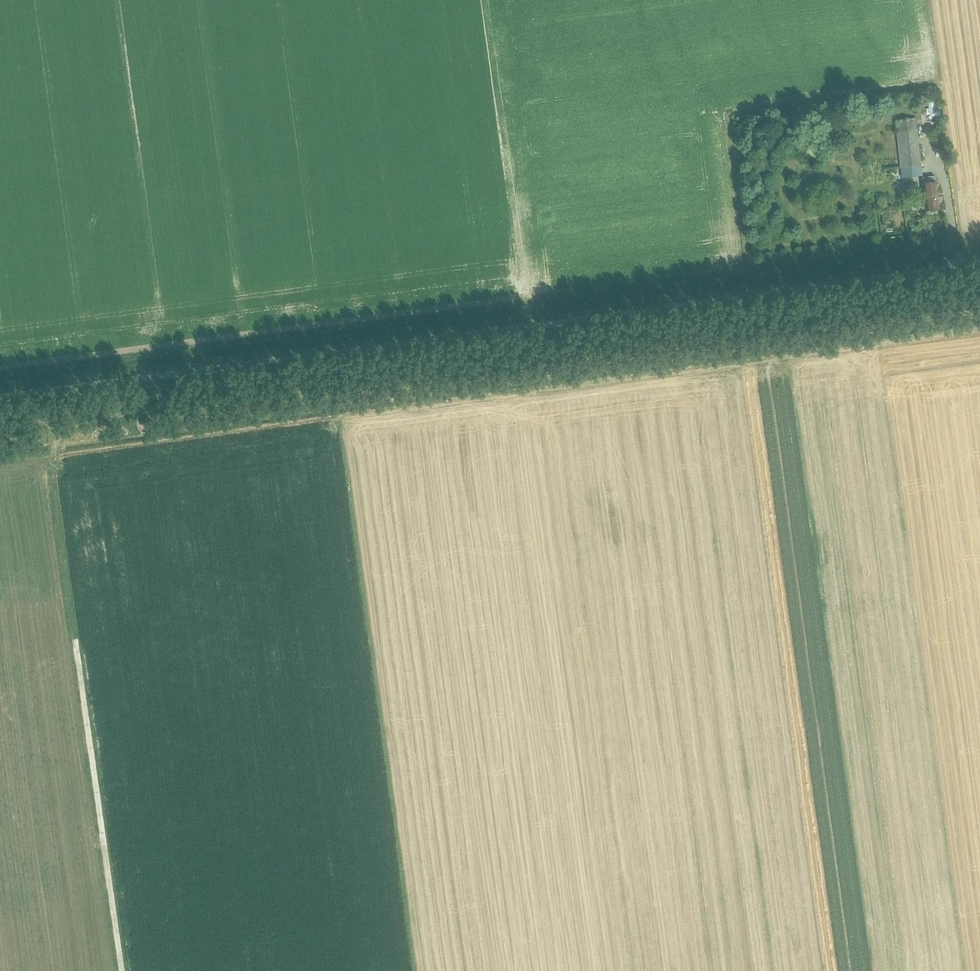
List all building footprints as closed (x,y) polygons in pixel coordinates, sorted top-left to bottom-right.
[(920,167),(917,129),(916,119),(896,120),(900,169),(920,167)] [(922,178),(927,212),(939,210),(934,177),(922,178)]
